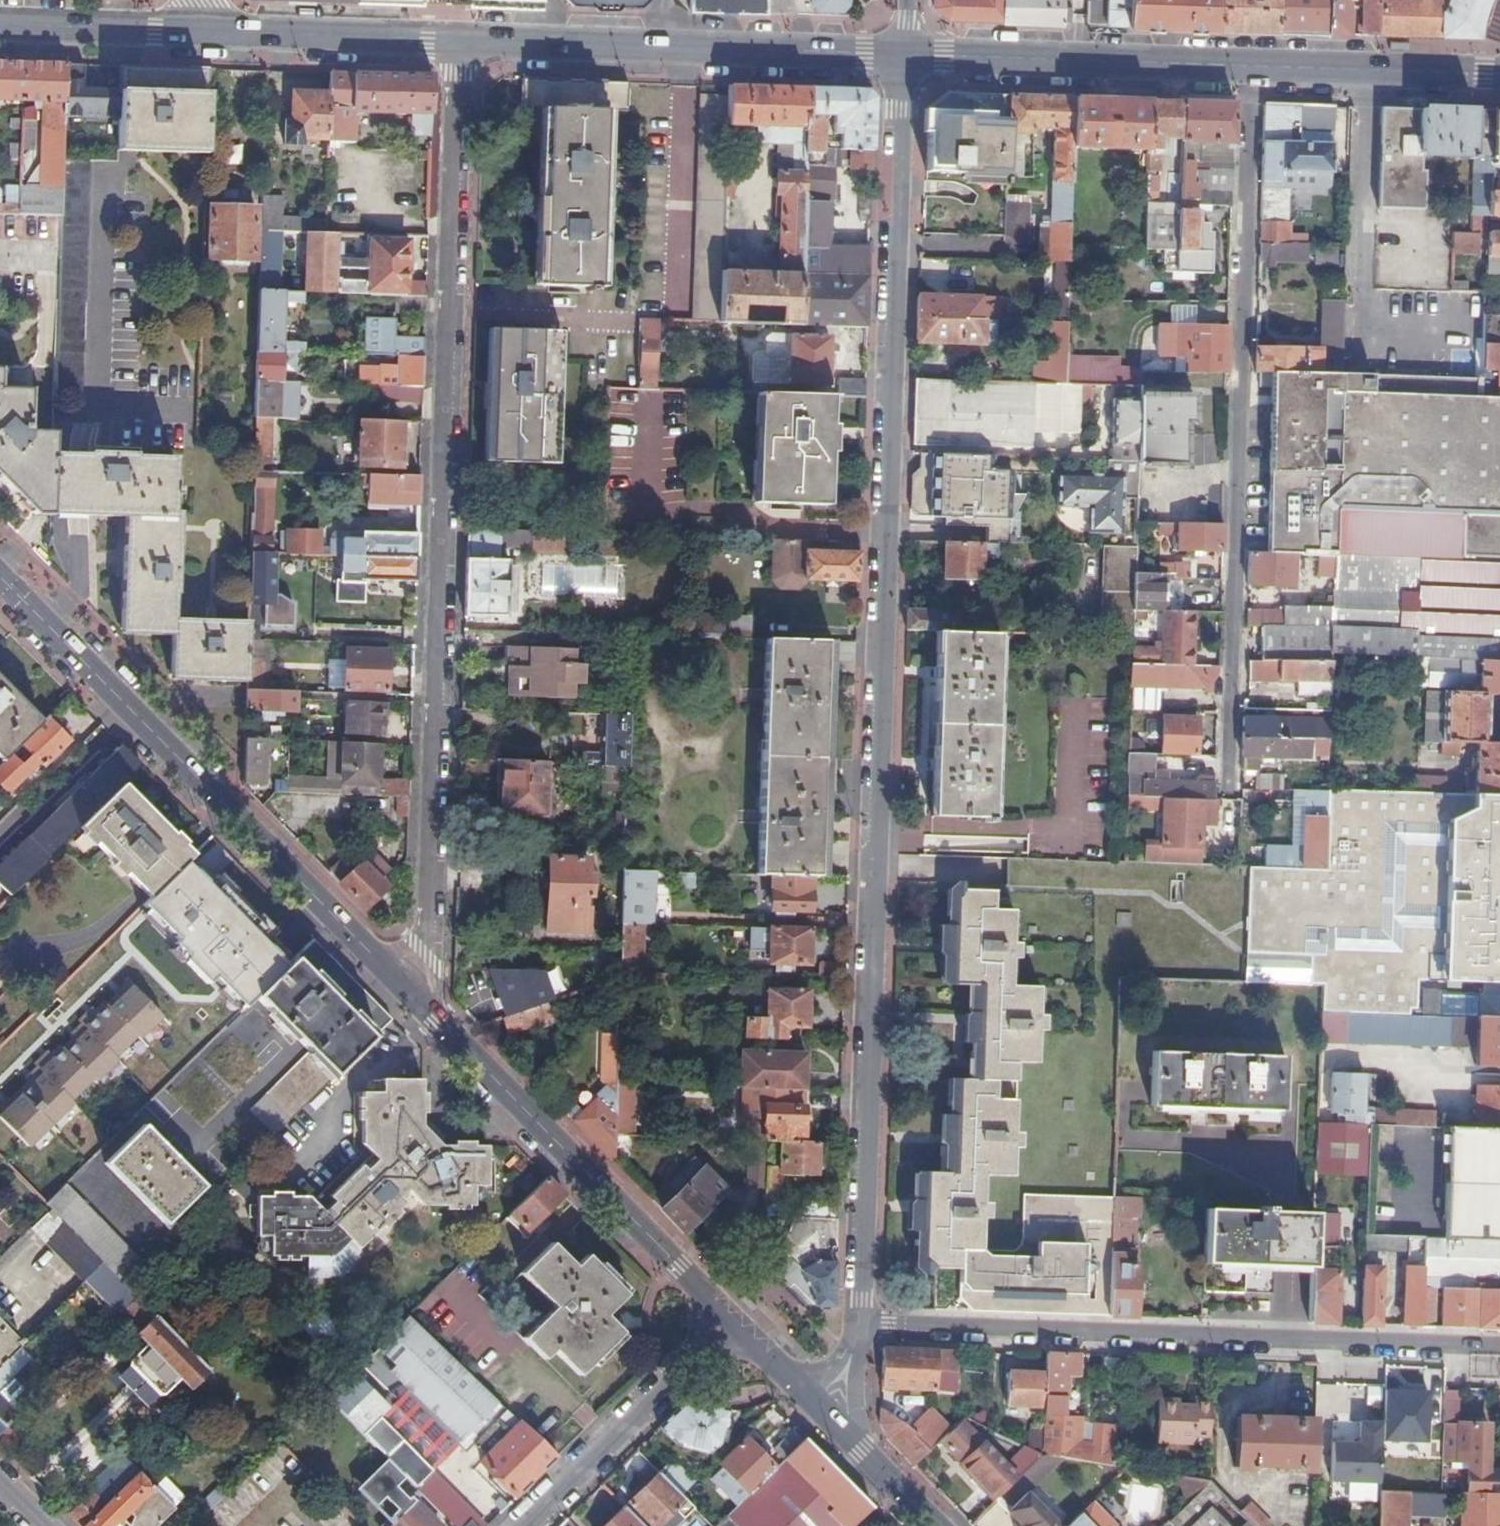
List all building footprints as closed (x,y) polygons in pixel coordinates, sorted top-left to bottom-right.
[(691,9),(691,0),(682,0),(691,9)] [(691,9),(735,10),(766,11),(766,0),(691,0),(691,9)] [(766,11),(795,12),(796,0),(766,0),(766,11)] [(810,13),(810,0),(796,0),(795,12),(810,13)] [(851,14),(851,0),(810,0),(810,13),(851,14)] [(1004,21),(1005,0),(935,0),(934,6),(948,19),(983,20),(1004,21)] [(1004,21),(1064,23),(1064,0),(1005,0),(1004,21)] [(1130,26),(1131,0),(1108,0),(1093,0),(1089,0),(1088,24),(1130,26)] [(1218,29),(1219,0),(1131,0),(1130,26),(1176,27),(1218,29)] [(1277,30),(1278,0),(1219,0),(1218,29),(1253,30),(1277,30)] [(1328,0),(1278,0),(1277,30),(1308,31),(1327,32),(1328,0)] [(1327,32),(1349,33),(1350,0),(1328,0),(1327,32)] [(1380,34),(1380,0),(1364,0),(1363,33),(1380,34)] [(1380,34),(1432,35),(1481,37),(1483,21),(1487,6),(1490,0),(1380,0),(1380,34)] [(23,101),(25,62),(0,61),(0,99),(23,101)] [(43,63),(25,62),(23,101),(48,102),(66,103),(67,64),(43,63)] [(84,64),(67,64),(66,103),(66,116),(120,118),(121,90),(84,89),(84,64)] [(166,67),(121,65),(121,90),(120,118),(119,145),(208,148),(210,69),(166,67)] [(387,75),(332,73),(331,93),(329,140),(354,140),(355,119),(378,120),(378,115),(413,115),(412,135),(432,136),(434,76),(387,75)] [(548,110),(604,112),(628,113),(629,83),(626,83),(621,83),(523,79),(523,109),(548,110)] [(769,88),(729,87),(729,96),(728,126),(758,127),(779,128),(778,144),(778,165),(783,174),(777,173),(776,218),(781,218),(779,274),(724,271),(723,322),(734,322),(771,323),(802,325),(803,275),(809,90),(769,88)] [(841,91),(809,90),(803,275),(869,278),(870,249),(828,248),(828,232),(832,231),(832,203),(837,203),(837,182),(837,169),(824,168),(825,150),(826,116),(834,117),(834,135),(840,136),(840,151),(852,151),(851,170),(872,172),(875,98),(868,91),(841,91)] [(329,140),(331,93),(292,92),(291,122),(284,122),(283,145),(303,146),(304,139),(329,140)] [(1011,96),(948,94),(929,111),(927,175),(966,175),(966,180),(1007,182),(1010,134),(1011,96)] [(728,126),(729,96),(701,95),(694,321),(723,322),(724,271),(726,197),(727,167),(728,126)] [(1027,97),(1011,96),(1010,134),(1033,135),(1033,129),(1055,130),(1052,217),(1042,217),(1040,262),(1062,264),(1070,264),(1070,247),(1074,148),(1075,98),(1043,97),(1027,97)] [(1115,100),(1075,98),(1074,148),(1140,150),(1139,181),(1149,181),(1149,177),(1151,101),(1115,100)] [(1169,101),(1151,101),(1149,177),(1155,178),(1155,172),(1161,172),(1162,155),(1176,155),(1177,140),(1183,140),(1184,102),(1169,101)] [(66,103),(48,102),(48,107),(44,107),(43,132),(65,133),(66,116),(66,103)] [(1225,103),(1184,102),(1183,140),(1181,199),(1197,200),(1197,190),(1234,192),(1234,176),(1209,175),(1209,162),(1200,162),(1200,143),(1235,144),(1235,103),(1225,103)] [(1274,105),(1265,104),(1261,243),(1290,244),(1291,223),(1289,223),(1290,188),(1302,180),(1302,173),(1309,173),(1309,185),(1314,190),(1326,190),(1331,184),(1331,174),(1333,174),(1334,144),(1328,143),(1328,135),(1334,136),(1335,107),(1323,107),(1274,105)] [(35,106),(23,110),(23,120),(36,121),(35,106)] [(1428,110),(1382,109),(1379,208),(1425,209),(1426,171),(1419,170),(1419,156),(1475,156),(1476,112),(1428,110)] [(604,112),(548,110),(543,287),(587,288),(587,293),(596,293),(596,289),(599,288),(604,112)] [(1492,165),(1494,112),(1476,112),(1475,156),(1473,210),(1491,210),(1492,193),(1492,165)] [(779,128),(758,127),(758,143),(778,144),(779,128)] [(65,133),(43,132),(42,186),(63,187),(64,160),(65,133)] [(872,183),(872,172),(851,170),(852,151),(840,151),(825,150),(824,168),(837,169),(837,182),(872,183)] [(63,187),(63,214),(56,389),(85,390),(91,161),(64,160),(63,187)] [(1234,163),(1209,162),(1209,175),(1234,176),(1234,163)] [(735,167),(727,167),(726,197),(734,197),(735,167)] [(1160,181),(1149,181),(1147,250),(1158,250),(1160,181)] [(1197,200),(1181,199),(1179,250),(1213,251),(1214,233),(1210,232),(1210,223),(1202,223),(1202,205),(1233,206),(1234,192),(1197,190),(1197,200)] [(1491,210),(1491,219),(1492,219),(1491,223),(1496,223),(1496,219),(1499,219),(1499,193),(1492,193),(1491,210)] [(285,198),(264,197),(263,233),(277,233),(309,234),(326,234),(326,221),(285,219),(285,198)] [(1030,204),(1006,203),(1005,236),(1029,236),(1030,204)] [(20,213),(20,206),(0,205),(0,213),(20,213)] [(257,210),(212,209),(212,258),(256,259),(257,210)] [(1479,234),(1479,217),(1471,217),(1470,233),(1479,234)] [(1490,232),(1489,275),(1499,276),(1499,232),(1490,232)] [(277,233),(263,233),(261,279),(261,292),(275,292),(277,233)] [(343,257),(343,250),(338,250),(338,235),(326,234),(309,234),(307,294),(356,295),(396,297),(427,298),(427,292),(407,291),(408,243),(371,241),(371,243),(365,243),(365,246),(371,246),(371,263),(355,263),(354,257),(343,257)] [(1290,244),(1261,243),(1261,260),(1296,261),(1297,244),(1290,244)] [(1179,250),(1167,250),(1166,271),(1213,273),(1213,251),(1179,250)] [(951,259),(919,258),(918,276),(951,278),(951,259)] [(1070,264),(1062,264),(1061,274),(1058,274),(1056,323),(1068,324),(1068,301),(1069,272),(1070,264)] [(869,278),(803,275),(802,325),(867,327),(868,302),(869,278)] [(275,292),(261,292),(259,352),(298,353),(305,353),(305,345),(298,345),(298,342),(285,341),(286,303),(304,304),(304,294),(275,292)] [(980,296),(918,294),(917,318),(984,320),(984,314),(979,314),(980,296)] [(998,297),(980,296),(979,314),(984,314),(984,320),(995,321),(998,321),(998,297)] [(1342,375),(1345,301),(1325,301),(1323,351),(1257,350),(1257,373),(1273,373),(1342,375)] [(1482,397),(1499,398),(1499,315),(1485,315),(1484,340),(1483,380),(1482,397)] [(984,320),(917,318),(917,344),(995,346),(995,321),(984,320)] [(1068,324),(1056,323),(1051,323),(1050,361),(1049,383),(1066,383),(1066,358),(1068,324)] [(1190,373),(1229,373),(1229,343),(1230,327),(1161,326),(1160,354),(1179,354),(1179,358),(1190,358),(1190,373)] [(660,330),(642,330),(640,367),(658,367),(660,330)] [(556,332),(496,331),(492,463),(552,464),(556,332)] [(425,356),(426,338),(394,337),(394,356),(399,356),(425,356)] [(830,347),(790,345),(789,383),(828,384),(830,347)] [(298,353),(259,352),(258,381),(284,382),(284,373),(297,373),(298,353)] [(425,367),(425,356),(399,356),(399,366),(380,365),(380,368),(361,367),(360,385),(394,386),(424,387),(425,367)] [(1066,358),(1066,383),(1116,385),(1118,385),(1119,371),(1119,360),(1066,358)] [(1035,360),(1034,382),(1049,383),(1050,361),(1035,360)] [(640,367),(640,390),(659,391),(659,367),(658,367),(640,367)] [(0,375),(12,376),(12,371),(1,370),(1,371),(0,371),(0,390),(0,375)] [(1119,371),(1118,385),(1142,386),(1142,372),(1119,371)] [(1342,375),(1273,373),(1269,472),(1340,473),(1339,510),(1499,516),(1499,398),(1482,397),(1483,380),(1475,379),(1469,379),(1440,378),(1342,375)] [(865,398),(865,380),(838,379),(838,397),(865,398)] [(914,437),(914,445),(1033,449),(1034,382),(916,379),(915,392),(914,437)] [(258,381),(257,418),(273,419),(295,420),(297,382),(284,382),(258,381)] [(1114,447),(1113,462),(1139,463),(1142,397),(1142,386),(1118,385),(1116,385),(1115,400),(1113,400),(1112,447),(1114,447)] [(423,402),(424,387),(394,386),(394,401),(423,402)] [(35,516),(53,517),(53,512),(55,457),(55,436),(38,434),(38,404),(36,399),(33,395),(31,392),(0,390),(0,481),(35,516)] [(760,505),(762,395),(757,394),(754,504),(760,505)] [(834,427),(830,427),(824,427),(825,397),(762,395),(760,505),(821,507),(823,454),(829,454),(833,454),(834,427)] [(1082,398),(1044,397),(1043,432),(1081,433),(1082,398)] [(1139,463),(1139,465),(1185,466),(1186,423),(1193,424),(1194,398),(1142,397),(1139,463)] [(257,418),(255,449),(255,470),(263,471),(263,448),(272,449),(273,419),(257,418)] [(401,467),(403,422),(361,420),(361,424),(360,454),(354,455),(354,466),(401,467)] [(925,470),(986,473),(986,457),(925,455),(925,470)] [(90,458),(55,457),(53,512),(126,514),(123,630),(174,631),(172,676),(248,679),(250,639),(250,626),(250,624),(177,621),(178,596),(181,597),(183,514),(174,514),(175,497),(179,497),(179,489),(175,489),(176,460),(135,459),(135,457),(90,456),(90,458)] [(1113,462),(1105,462),(1105,477),(1058,475),(1057,507),(1089,509),(1089,533),(1122,535),(1123,500),(1138,501),(1139,465),(1139,463),(1113,462)] [(263,471),(255,470),(252,552),(270,553),(273,471),(263,471)] [(912,500),(911,512),(918,518),(944,519),(988,521),(988,529),(987,545),(997,545),(1009,546),(1009,538),(1003,539),(1004,520),(1015,498),(1005,497),(1005,473),(986,473),(925,470),(918,470),(912,476),(912,500)] [(1340,473),(1269,472),(1267,554),(1296,555),(1320,556),(1337,556),(1337,554),(1339,510),(1340,473)] [(420,503),(421,476),(361,474),(361,486),(369,486),(369,501),(420,503)] [(1339,510),(1337,554),(1499,560),(1499,516),(1339,510)] [(988,521),(944,519),(944,528),(988,529),(988,521)] [(1137,524),(1136,546),(1146,546),(1146,537),(1155,537),(1154,525),(1137,524)] [(1224,553),(1225,527),(1161,525),(1161,534),(1174,535),(1174,551),(1224,553)] [(500,529),(469,529),(468,559),(503,561),(503,547),(500,547),(500,529)] [(573,532),(500,529),(500,547),(503,547),(531,548),(532,552),(573,553),(573,532)] [(289,553),(321,555),(321,549),(316,531),(284,530),(284,536),(289,537),(289,553)] [(418,557),(419,534),(363,532),(363,539),(333,538),(333,555),(343,555),(418,557)] [(858,582),(859,543),(839,542),(839,552),(806,550),(806,541),(773,540),(772,581),(779,588),(796,588),(805,582),(805,580),(858,582)] [(987,545),(944,544),(943,578),(980,579),(981,551),(996,552),(997,545),(987,545)] [(1105,549),(1103,594),(1134,594),(1135,575),(1135,564),(1136,550),(1105,549)] [(275,553),(270,553),(252,552),(250,624),(250,626),(260,627),(261,603),(274,603),(275,553)] [(1296,555),(1267,554),(1251,554),(1249,586),(1295,588),(1296,555)] [(1337,554),(1337,556),(1337,577),(1336,597),(1336,608),(1334,654),(1430,659),(1499,662),(1499,560),(1337,554)] [(417,581),(418,557),(343,555),(342,572),(362,572),(362,579),(417,581)] [(1337,577),(1337,556),(1320,556),(1319,577),(1337,577)] [(503,561),(468,559),(467,617),(509,618),(510,562),(503,561)] [(1174,580),(1189,581),(1189,567),(1174,566),(1174,576),(1174,580)] [(1135,575),(1134,594),(1134,610),(1164,611),(1166,611),(1167,576),(1142,575),(1135,575)] [(1103,594),(1102,636),(1133,637),(1134,610),(1134,594),(1103,594)] [(1314,608),(1336,608),(1336,597),(1329,597),(1329,603),(1314,603),(1314,608)] [(908,612),(907,630),(939,631),(999,633),(1001,633),(1001,617),(991,617),(991,615),(961,614),(961,611),(915,610),(915,601),(908,601),(908,612)] [(1334,663),(1334,654),(1336,608),(1314,608),(1286,608),(1286,611),(1249,611),(1248,627),(1263,627),(1262,660),(1334,663)] [(1164,611),(1163,666),(1193,666),(1195,612),(1166,611),(1164,611)] [(730,615),(698,614),(697,624),(697,635),(730,636),(730,615)] [(697,635),(697,624),(679,623),(679,635),(697,635)] [(999,633),(939,631),(932,816),(985,817),(985,822),(993,822),(999,633)] [(826,879),(834,640),(768,638),(761,876),(773,877),(812,878),(826,879)] [(264,690),(265,639),(250,639),(248,679),(248,689),(264,690)] [(518,667),(517,696),(573,699),(574,685),(585,685),(585,665),(575,664),(575,649),(509,646),(508,657),(521,657),(527,657),(527,667),(520,667),(518,667)] [(389,650),(348,649),(346,690),(388,691),(389,650)] [(1499,793),(1499,741),(1488,741),(1489,695),(1499,695),(1499,662),(1430,659),(1430,687),(1479,689),(1479,692),(1428,691),(1427,741),(1477,743),(1477,770),(1467,770),(1467,793),(1499,793)] [(1333,697),(1334,663),(1262,660),(1252,660),(1252,679),(1298,680),(1313,681),(1313,692),(1314,696),(1333,697)] [(507,696),(517,696),(518,667),(509,666),(507,696)] [(1163,666),(1132,666),(1130,710),(1159,711),(1161,687),(1205,687),(1205,694),(1213,694),(1214,683),(1215,680),(1220,675),(1220,667),(1193,666),(1163,666)] [(7,757),(22,743),(42,722),(0,680),(0,750),(7,757)] [(1297,691),(1313,692),(1313,681),(1298,680),(1297,691)] [(296,710),(296,691),(264,690),(248,689),(248,709),(296,710)] [(386,705),(348,704),(347,733),(379,734),(379,724),(385,724),(386,705)] [(602,765),(627,765),(629,715),(606,714),(605,753),(583,752),(583,764),(602,765)] [(42,722),(22,743),(43,765),(68,739),(47,717),(42,722)] [(1162,755),(1197,756),(1198,718),(1163,717),(1162,755)] [(1297,739),(1331,741),(1331,740),(1331,731),(1314,730),(1314,720),(1245,718),(1244,737),(1297,739)] [(256,722),(247,722),(246,739),(255,739),(256,722)] [(1331,740),(1331,741),(1344,742),(1344,723),(1332,723),(1331,731),(1331,740)] [(1297,739),(1244,737),(1243,768),(1254,769),(1254,758),(1265,758),(1265,763),(1274,764),(1274,758),(1290,758),(1290,756),(1296,757),(1297,739)] [(263,785),(265,739),(255,739),(246,739),(245,784),(263,785)] [(377,785),(379,744),(344,742),(343,784),(377,785)] [(123,745),(85,782),(89,786),(52,822),(48,819),(0,868),(0,886),(10,896),(80,826),(122,784),(142,765),(123,745)] [(1129,754),(1128,775),(1138,776),(1138,770),(1148,769),(1148,755),(1129,754)] [(1214,766),(1214,757),(1201,757),(1201,766),(1214,766)] [(548,762),(499,760),(499,782),(504,782),(503,799),(523,799),(523,813),(550,815),(550,789),(547,789),(548,762)] [(601,796),(626,797),(627,765),(602,765),(601,796)] [(1256,788),(1278,789),(1279,775),(1256,774),(1256,788)] [(1138,790),(1137,797),(1215,799),(1215,783),(1200,782),(1155,781),(1155,775),(1148,775),(1148,779),(1145,780),(1145,790),(1138,790)] [(409,796),(410,781),(383,780),(382,795),(399,796),(409,796)] [(1424,792),(1462,793),(1461,785),(1449,785),(1449,783),(1424,783),(1424,792)] [(80,826),(150,898),(192,856),(122,784),(80,826)] [(1467,793),(1462,793),(1424,792),(1329,790),(1329,792),(1326,870),(1304,869),(1296,869),(1278,868),(1248,867),(1245,952),(1290,954),(1305,939),(1306,928),(1374,930),(1382,924),(1387,824),(1457,826),(1457,821),(1464,821),(1464,827),(1492,827),(1494,825),(1499,825),(1499,793),(1467,793)] [(1305,791),(1304,869),(1326,870),(1329,792),(1305,791)] [(407,853),(409,796),(399,796),(397,871),(407,872),(407,853)] [(1147,863),(1201,865),(1201,840),(1200,840),(1201,824),(1216,825),(1217,800),(1215,799),(1137,797),(1128,796),(1127,810),(1165,811),(1165,816),(1168,816),(1167,838),(1164,837),(1164,846),(1147,846),(1147,863)] [(523,799),(503,799),(503,812),(523,813),(523,799)] [(1417,844),(1404,856),(1402,894),(1414,908),(1457,909),(1457,903),(1463,903),(1463,909),(1488,910),(1499,899),(1499,858),(1489,847),(1417,844)] [(589,859),(550,857),(547,930),(588,931),(589,908),(587,908),(587,895),(592,895),(593,874),(588,874),(589,859)] [(1278,857),(1278,868),(1296,869),(1297,857),(1278,857)] [(333,876),(366,910),(388,887),(377,876),(378,874),(373,869),(371,870),(363,862),(349,875),(341,867),(333,876)] [(644,924),(645,872),(624,871),(622,923),(639,924),(644,924)] [(233,1018),(277,974),(176,874),(131,918),(233,1018)] [(811,912),(812,878),(773,877),(773,910),(811,912)] [(10,896),(0,886),(0,897),(5,901),(10,896)] [(1107,1317),(1113,1200),(1023,1197),(1021,1245),(1014,1253),(982,1252),(982,1220),(988,1220),(989,1205),(983,1205),(984,1177),(1012,1178),(1013,1149),(1020,1150),(1021,1133),(1014,1132),(1016,1064),(1038,1065),(1039,1032),(1045,1032),(1046,1017),(1040,1016),(1041,987),(1013,986),(1013,960),(1020,960),(1021,943),(1014,943),(1014,911),(1001,911),(1000,910),(994,910),(994,892),(955,890),(954,911),(946,910),(945,958),(949,958),(948,987),(976,988),(976,1014),(971,1014),(969,1060),(977,1061),(976,1081),(955,1081),(955,1102),(947,1102),(946,1146),(950,1147),(949,1173),(920,1172),(919,1200),(915,1200),(913,1246),(921,1246),(921,1269),(959,1271),(958,1299),(969,1312),(1011,1314),(1107,1317)] [(620,972),(637,972),(639,924),(622,923),(620,972)] [(637,972),(649,973),(650,924),(644,924),(639,924),(637,972)] [(1498,983),(1499,943),(1487,929),(1414,926),(1400,938),(1400,951),(1323,948),(1323,965),(1310,964),(1310,975),(1302,974),(1301,986),(1322,986),(1321,1014),(1349,1014),(1499,1019),(1499,983),(1498,983)] [(809,965),(811,930),(772,928),(771,964),(809,965)] [(314,939),(256,996),(278,1019),(273,1023),(283,1034),(288,1029),(309,1050),(251,1111),(275,1135),(391,1019),(353,980),(314,939)] [(566,947),(558,947),(558,956),(566,956),(566,947)] [(8,989),(0,981),(0,998),(8,989)] [(504,1018),(535,1007),(529,989),(495,1001),(489,983),(468,990),(496,1021),(504,1018)] [(127,986),(105,1006),(135,1037),(157,1017),(127,986)] [(747,1039),(785,1040),(786,1027),(807,1027),(808,991),(770,990),(769,1019),(748,1019),(747,1039)] [(553,1020),(547,1003),(535,1007),(504,1018),(509,1035),(553,1020)] [(111,1060),(135,1037),(105,1006),(81,1028),(85,1032),(111,1060)] [(1348,1044),(1349,1014),(1321,1014),(1321,1044),(1348,1044)] [(1349,1014),(1348,1044),(1477,1048),(1476,1066),(1499,1067),(1499,1019),(1349,1014)] [(111,1060),(85,1032),(63,1052),(90,1080),(111,1060)] [(503,1050),(508,1044),(497,1032),(491,1038),(503,1050)] [(90,1080),(63,1052),(41,1072),(68,1100),(90,1080)] [(776,1090),(805,1091),(806,1054),(742,1052),(741,1088),(745,1088),(776,1090)] [(1284,1057),(1153,1052),(1151,1107),(1283,1112),(1284,1057)] [(616,1084),(617,1070),(604,1083),(606,1085),(594,1097),(596,1098),(573,1121),(582,1130),(614,1162),(614,1135),(616,1084)] [(68,1100),(41,1072),(18,1094),(48,1127),(72,1104),(68,1100)] [(1344,1114),(1344,1124),(1370,1125),(1396,1125),(1435,1126),(1435,1111),(1364,1109),(1365,1073),(1332,1072),(1331,1114),(1344,1114)] [(436,1140),(427,1131),(422,1125),(423,1081),(383,1080),(383,1095),(363,1095),(362,1146),(373,1157),(330,1199),(334,1204),(324,1214),(309,1199),(254,1198),(254,1206),(246,1206),(246,1219),(254,1220),(254,1238),(268,1238),(268,1258),(305,1258),(305,1279),(338,1279),(363,1256),(357,1249),(404,1203),(399,1197),(406,1191),(421,1206),(472,1207),(473,1186),(486,1186),(486,1147),(441,1146),(436,1140)] [(1479,1083),(1477,1127),(1499,1128),(1499,1084),(1479,1083)] [(628,1135),(630,1084),(616,1084),(614,1135),(628,1135)] [(804,1142),(805,1106),(775,1105),(776,1090),(745,1088),(744,1140),(750,1140),(768,1141),(778,1141),(783,1141),(804,1142)] [(805,1106),(805,1091),(776,1090),(775,1105),(805,1106)] [(18,1094),(0,1111),(0,1124),(23,1149),(48,1127),(18,1094)] [(1344,1124),(1318,1123),(1316,1174),(1368,1175),(1370,1125),(1344,1124)] [(172,1219),(181,1229),(200,1210),(191,1201),(205,1186),(144,1125),(104,1164),(166,1226),(172,1219)] [(1477,1127),(1445,1126),(1443,1219),(1499,1220),(1499,1128),(1477,1127)] [(430,1129),(427,1131),(436,1140),(439,1138),(430,1129)] [(766,1188),(768,1141),(750,1140),(748,1188),(766,1188)] [(765,1201),(774,1201),(774,1188),(776,1188),(778,1141),(768,1141),(766,1188),(765,1201)] [(817,1175),(818,1142),(804,1142),(783,1141),(782,1173),(817,1175)] [(652,1202),(684,1234),(728,1191),(696,1159),(652,1202)] [(528,1175),(519,1185),(526,1193),(535,1183),(528,1175)] [(564,1194),(548,1177),(508,1217),(525,1234),(564,1194)] [(46,1204),(51,1209),(104,1263),(125,1284),(143,1265),(65,1186),(46,1204)] [(1138,1198),(1113,1197),(1113,1200),(1107,1317),(1136,1318),(1138,1264),(1136,1264),(1138,1198)] [(1325,1202),(1316,1202),(1315,1212),(1324,1212),(1325,1202)] [(1261,1212),(1204,1210),(1201,1291),(1272,1292),(1272,1267),(1313,1269),(1315,1226),(1315,1214),(1269,1212),(1269,1208),(1262,1207),(1261,1212)] [(51,1209),(31,1229),(83,1283),(104,1263),(51,1209)] [(835,1307),(838,1219),(803,1218),(803,1214),(795,1213),(795,1218),(782,1251),(763,1241),(763,1243),(772,1247),(785,1256),(795,1265),(805,1276),(810,1284),(815,1299),(816,1306),(835,1307)] [(1443,1219),(1443,1238),(1499,1239),(1499,1220),(1443,1219)] [(1311,1323),(1338,1324),(1339,1270),(1326,1270),(1327,1226),(1315,1226),(1313,1269),(1311,1323)] [(1424,1275),(1425,1237),(1393,1236),(1366,1235),(1365,1259),(1408,1261),(1405,1326),(1422,1327),(1423,1287),(1424,1275)] [(1443,1238),(1425,1237),(1424,1275),(1468,1277),(1474,1277),(1499,1278),(1499,1239),(1443,1238)] [(555,1243),(523,1273),(556,1307),(525,1338),(546,1359),(555,1350),(580,1376),(625,1332),(623,1317),(611,1319),(608,1316),(629,1296),(589,1255),(577,1266),(555,1243)] [(803,1306),(816,1306),(815,1299),(810,1284),(805,1276),(795,1265),(785,1256),(772,1247),(763,1243),(762,1261),(772,1266),(781,1272),(787,1278),(791,1285),(799,1296),(803,1306)] [(1364,1325),(1381,1325),(1383,1268),(1365,1267),(1364,1325)] [(1487,1284),(1486,1289),(1474,1289),(1474,1277),(1468,1277),(1467,1288),(1443,1287),(1442,1328),(1474,1329),(1499,1330),(1499,1284),(1487,1284)] [(1422,1327),(1435,1327),(1437,1287),(1423,1287),(1422,1327)] [(139,1299),(123,1315),(140,1333),(138,1335),(147,1344),(132,1360),(131,1365),(162,1396),(166,1395),(182,1380),(191,1389),(203,1379),(207,1383),(215,1375),(203,1363),(139,1299)] [(559,1457),(410,1314),(409,1316),(498,1402),(463,1439),(457,1444),(455,1447),(468,1461),(493,1437),(500,1445),(482,1463),(517,1498),(559,1457)] [(375,1353),(388,1367),(451,1428),(463,1439),(498,1402),(409,1316),(375,1353)] [(19,1347),(0,1327),(0,1365),(19,1347)] [(0,1365),(0,1379),(11,1368),(10,1367),(24,1353),(19,1347),(0,1365)] [(959,1373),(959,1351),(884,1349),(882,1389),(938,1391),(939,1370),(959,1373)] [(370,1354),(362,1361),(367,1367),(375,1360),(370,1354)] [(1067,1355),(1047,1355),(1047,1375),(1046,1398),(1067,1399),(1069,1399),(1070,1376),(1080,1376),(1081,1356),(1067,1355)] [(362,1361),(333,1391),(326,1397),(414,1488),(416,1486),(421,1481),(427,1475),(455,1447),(457,1444),(446,1434),(451,1428),(388,1367),(377,1377),(367,1367),(362,1361)] [(1409,1367),(1387,1366),(1386,1386),(1384,1424),(1382,1484),(1382,1491),(1389,1491),(1389,1486),(1408,1486),(1409,1443),(1403,1443),(1404,1372),(1409,1373),(1409,1367)] [(1425,1368),(1415,1368),(1414,1383),(1425,1383),(1425,1368)] [(1046,1398),(1047,1375),(1010,1373),(1009,1406),(1045,1408),(1046,1398)] [(1119,1409),(1121,1376),(1106,1376),(1106,1390),(1112,1390),(1112,1398),(1109,1398),(1109,1408),(1119,1409)] [(6,1427),(36,1398),(28,1391),(10,1408),(0,1398),(0,1433),(6,1427)] [(941,1410),(917,1432),(915,1435),(931,1452),(942,1441),(964,1420),(967,1417),(946,1405),(950,1398),(944,1395),(941,1402),(935,1407),(941,1410)] [(1045,1408),(1045,1416),(1066,1417),(1067,1399),(1046,1398),(1045,1408)] [(1212,1438),(1214,1400),(1197,1398),(1196,1406),(1182,1405),(1182,1401),(1161,1401),(1159,1442),(1197,1444),(1197,1437),(1212,1438)] [(689,1400),(661,1428),(677,1445),(712,1454),(722,1444),(731,1410),(720,1410),(708,1407),(697,1404),(689,1400)] [(917,1432),(882,1409),(881,1426),(886,1439),(901,1454),(914,1467),(931,1452),(915,1435),(917,1432)] [(1045,1416),(1043,1455),(1064,1458),(1117,1467),(1118,1427),(1096,1427),(1096,1446),(1081,1445),(1082,1418),(1079,1417),(1066,1417),(1045,1416)] [(1315,1472),(1317,1421),(1239,1418),(1237,1469),(1253,1470),(1256,1466),(1280,1466),(1280,1472),(1285,1472),(1285,1467),(1297,1467),(1300,1471),(1315,1472)] [(997,1500),(1019,1479),(964,1420),(942,1441),(997,1500)] [(1382,1484),(1384,1424),(1361,1423),(1361,1440),(1356,1445),(1334,1444),(1333,1483),(1382,1484)] [(1459,1427),(1444,1426),(1443,1443),(1489,1445),(1489,1426),(1460,1424),(1459,1427)] [(0,1433),(0,1445),(6,1451),(18,1439),(6,1427),(0,1433)] [(463,1439),(451,1428),(446,1434),(457,1444),(463,1439)] [(749,1493),(751,1493),(775,1468),(746,1439),(721,1465),(724,1468),(749,1493)] [(1443,1461),(1454,1461),(1454,1454),(1471,1454),(1469,1494),(1499,1495),(1499,1472),(1488,1472),(1489,1445),(1444,1444),(1443,1461)] [(1064,1458),(1043,1455),(1019,1479),(997,1500),(1009,1512),(1029,1493),(1064,1458)] [(874,1508),(843,1477),(822,1456),(803,1475),(785,1458),(775,1468),(751,1493),(784,1525),(856,1525),(874,1508)] [(673,1461),(660,1473),(682,1495),(695,1483),(673,1461)] [(712,1479),(738,1505),(749,1493),(724,1468),(712,1479)] [(153,1484),(140,1471),(105,1506),(85,1525),(115,1525),(130,1511),(135,1517),(132,1525),(158,1525),(177,1508),(153,1484)] [(660,1473),(631,1501),(654,1525),(673,1525),(693,1506),(682,1495),(660,1473)] [(414,1488),(452,1525),(467,1525),(472,1521),(427,1475),(421,1481),(425,1487),(420,1491),(416,1486),(414,1488)] [(1188,1504),(1211,1482),(1179,1477),(1188,1504)] [(421,1481),(416,1486),(420,1491),(425,1487),(421,1481)] [(1213,1507),(1225,1496),(1211,1482),(1188,1504),(1171,1522),(1170,1523),(1173,1525),(1232,1525),(1213,1507)] [(67,1514),(79,1525),(85,1525),(105,1506),(91,1491),(67,1514)] [(1389,1491),(1382,1491),(1381,1525),(1408,1525),(1409,1512),(1409,1492),(1389,1491)] [(1442,1493),(1409,1492),(1409,1512),(1444,1514),(1442,1493)] [(751,1493),(749,1493),(738,1505),(726,1517),(736,1525),(784,1525),(751,1493)] [(1029,1493),(1009,1512),(1022,1525),(1070,1525),(1077,1519),(1070,1513),(1060,1524),(1029,1493)] [(1469,1494),(1464,1494),(1463,1511),(1456,1511),(1456,1517),(1463,1517),(1463,1525),(1499,1525),(1499,1495),(1469,1494)] [(1070,1525),(1118,1525),(1094,1502),(1094,1503),(1077,1519),(1070,1525)] [(393,1525),(439,1525),(418,1503),(393,1525)] [(1254,1525),(1273,1525),(1252,1504),(1242,1514),(1251,1522),(1254,1525)] [(625,1508),(606,1525),(643,1525),(625,1508)]
